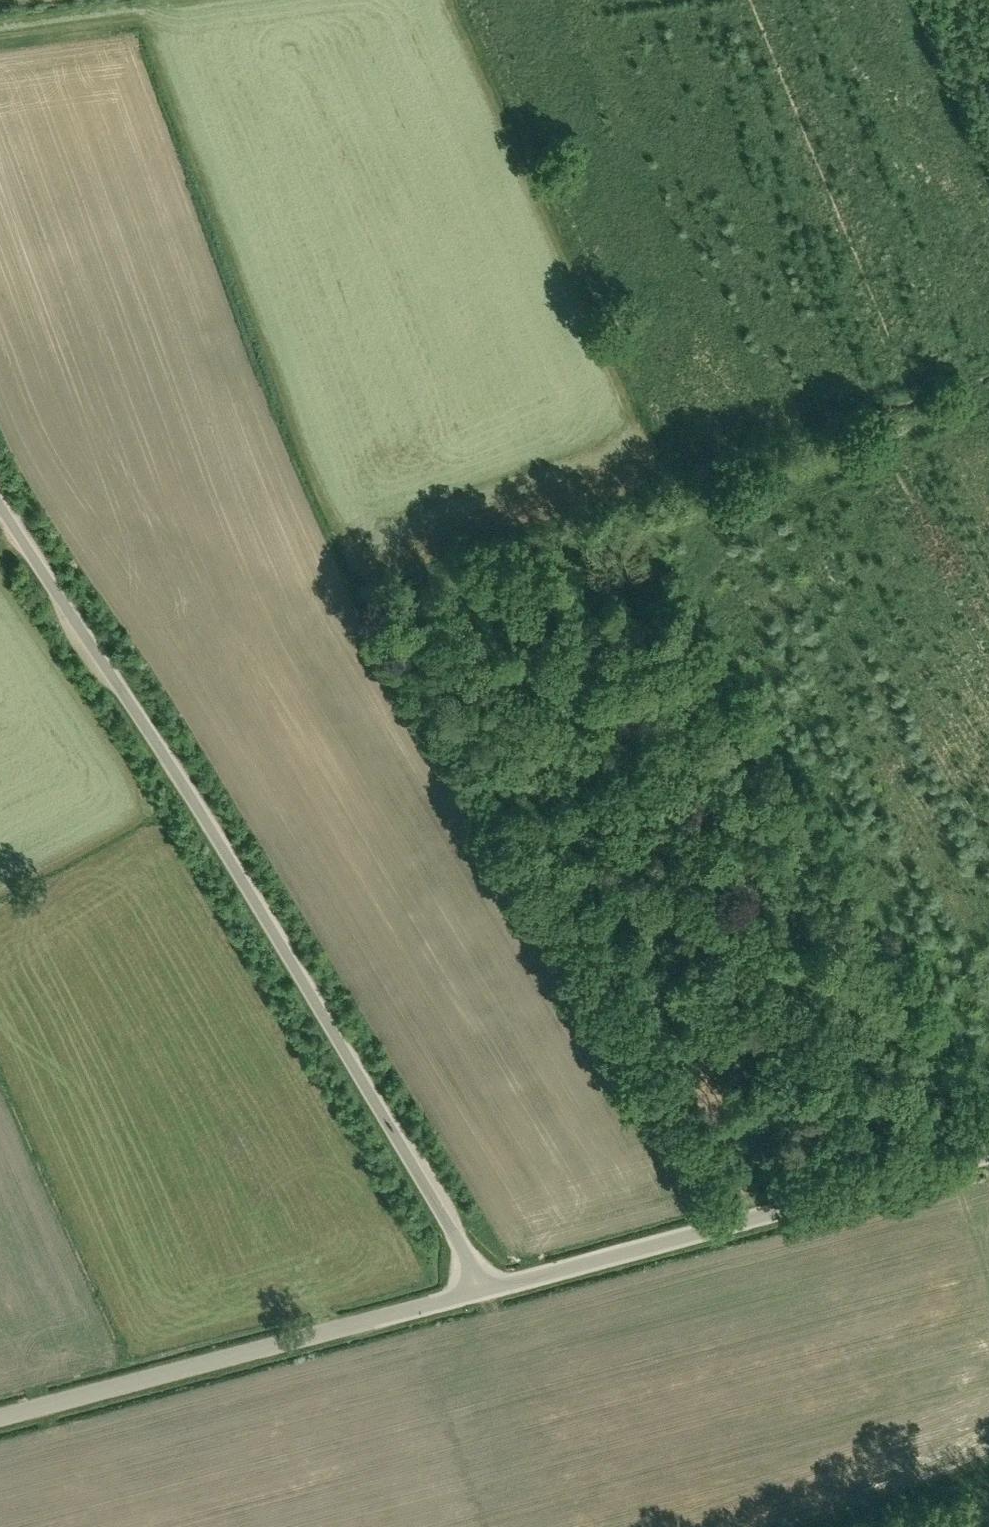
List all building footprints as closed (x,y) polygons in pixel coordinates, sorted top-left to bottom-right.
[(725,1148),(717,1154),(720,1159),(729,1154),(725,1148)]
